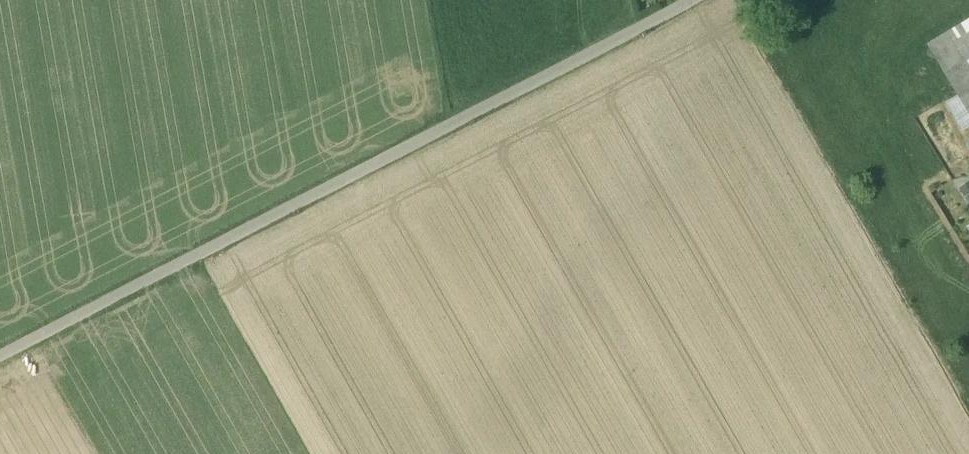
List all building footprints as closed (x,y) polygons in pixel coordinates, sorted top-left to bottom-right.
[(944,74),(968,60),(968,21),(927,46),(944,74)] [(961,101),(968,96),(968,60),(944,74),(961,101)] [(961,101),(962,103),(968,114),(968,96),(961,101)] [(958,187),(968,202),(968,179),(958,187)]
